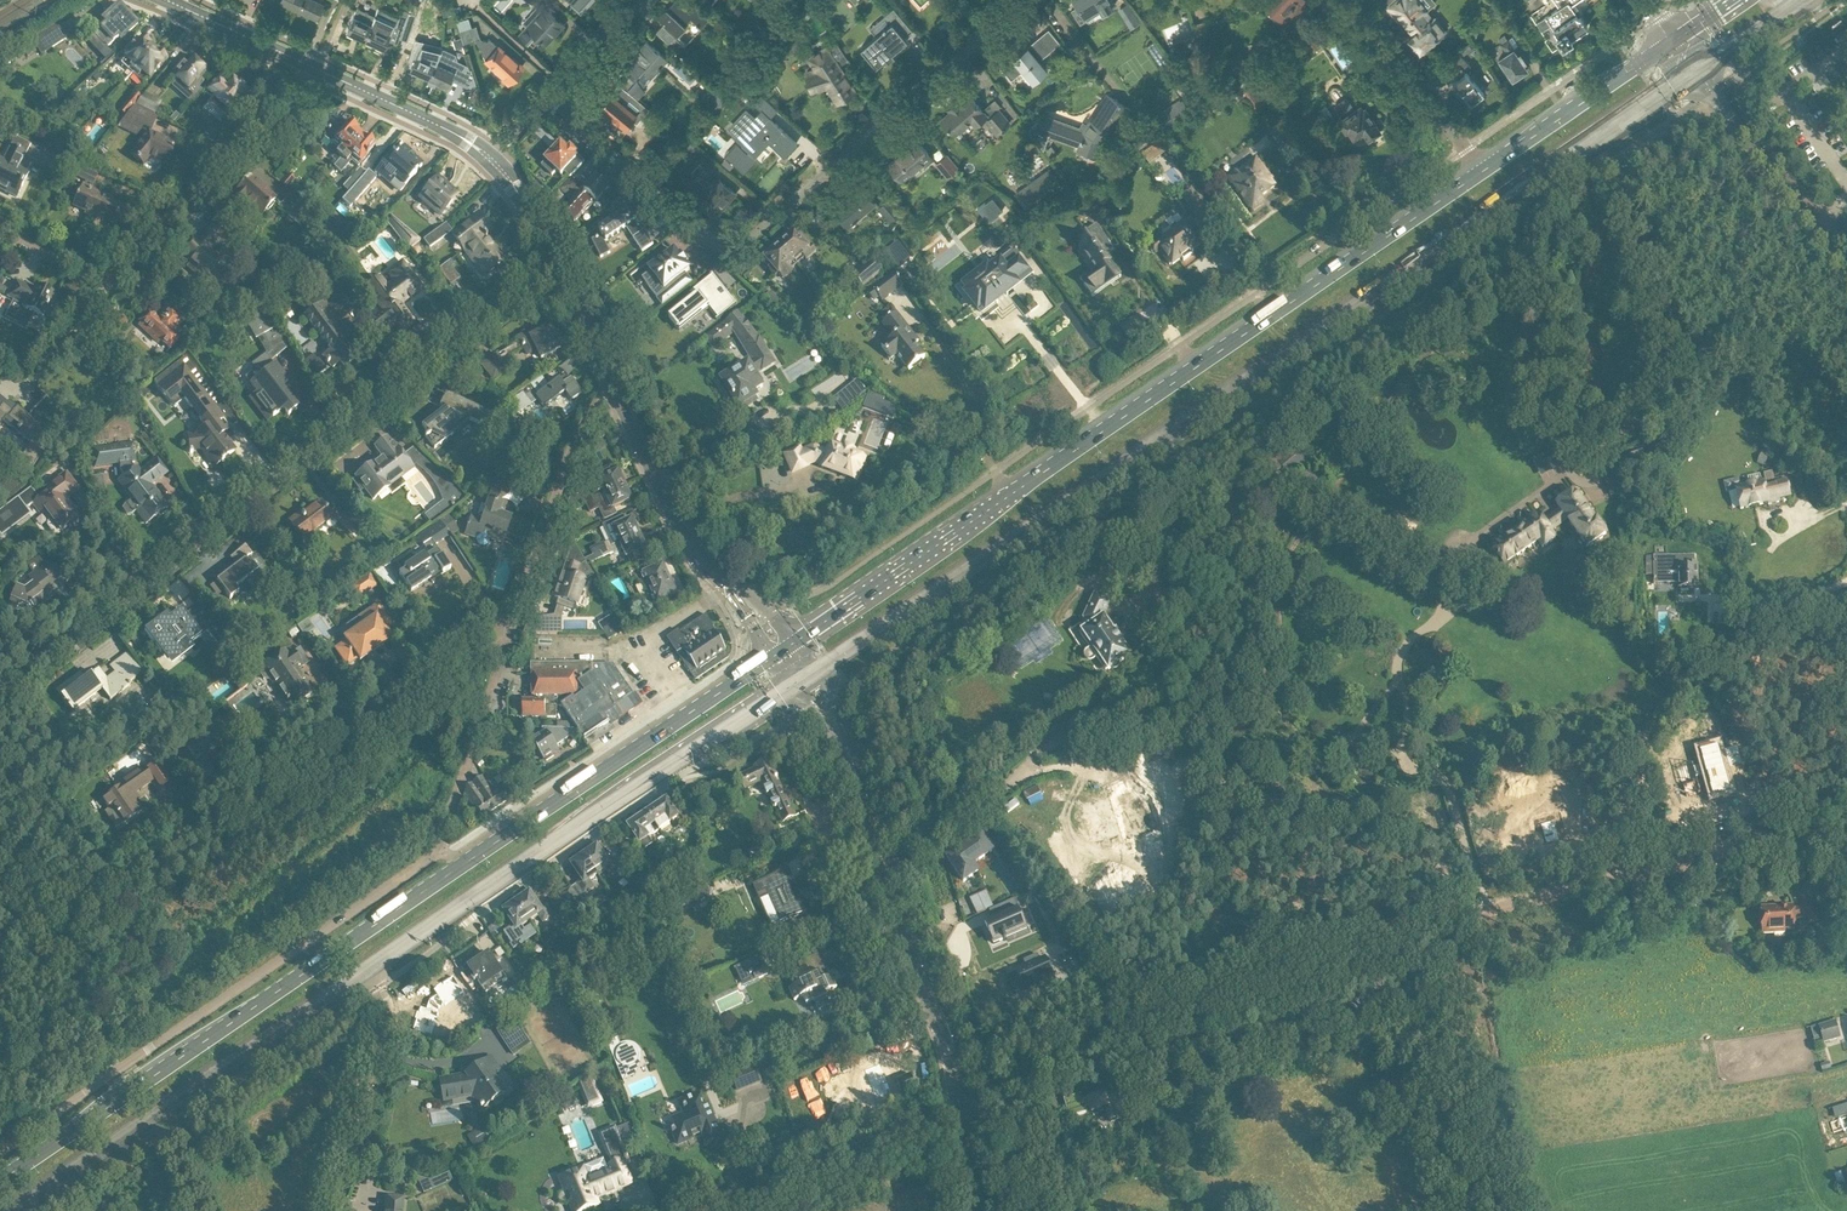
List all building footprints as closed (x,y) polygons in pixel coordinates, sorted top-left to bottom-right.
[(279,0),(297,8),(301,0),(280,0),(279,0)] [(315,17),(323,0),(301,0),(297,8),(315,17)] [(699,5),(692,0),(675,0),(674,2),(676,4),(670,10),(667,7),(658,17),(678,35),(687,26),(685,24),(691,18),(701,27),(709,19),(697,8),(699,5)] [(1089,22),(1103,13),(1113,7),(1112,5),(1113,4),(1110,0),(1109,0),(1074,0),(1078,6),(1071,10),(1079,23),(1087,19),(1089,22)] [(1305,7),(1309,2),(1307,0),(1272,0),(1268,5),(1290,25),(1297,16),(1305,7)] [(1428,10),(1430,9),(1422,0),(1398,0),(1389,8),(1399,20),(1401,19),(1414,34),(1409,38),(1420,52),(1445,31),(1428,10)] [(1527,11),(1541,31),(1552,24),(1558,34),(1556,35),(1562,44),(1572,38),(1571,36),(1586,26),(1586,27),(1587,26),(1587,24),(1580,14),(1578,15),(1571,5),(1574,2),(1578,0),(1553,0),(1558,7),(1553,10),(1546,15),(1538,4),(1527,11)] [(1127,2),(1117,9),(1122,16),(1132,10),(1127,2)] [(107,22),(94,34),(106,48),(119,36),(122,38),(129,31),(138,23),(129,14),(121,4),(110,14),(104,20),(107,22)] [(528,25),(521,33),(534,45),(538,40),(540,42),(541,40),(546,45),(553,37),(552,36),(560,27),(561,28),(564,25),(558,20),(541,4),(531,15),(536,20),(530,27),(528,25)] [(357,7),(351,20),(346,31),(364,39),(372,22),(378,7),(374,15),(357,7)] [(408,11),(403,9),(402,13),(399,13),(398,17),(378,7),(372,22),(364,39),(374,44),(372,48),(380,52),(388,34),(400,38),(407,16),(406,16),(408,11)] [(876,35),(861,48),(876,66),(886,58),(889,61),(895,55),(893,52),(908,39),(906,37),(913,31),(894,8),(885,15),(889,21),(874,34),(876,35)] [(407,16),(400,38),(407,41),(416,13),(415,13),(408,11),(406,16),(407,16)] [(483,21),(476,14),(472,19),(478,25),(483,21)] [(953,22),(948,16),(938,24),(943,30),(953,22)] [(1207,21),(1194,24),(1200,44),(1211,34),(1207,21)] [(56,23),(31,40),(32,41),(38,50),(42,55),(67,39),(56,23)] [(471,26),(459,30),(461,36),(463,43),(475,39),(486,59),(500,73),(509,81),(522,66),(513,58),(512,59),(498,46),(489,38),(484,40),(480,38),(476,25),(471,26)] [(798,30),(794,26),(786,35),(788,36),(798,30)] [(1509,39),(1508,39),(1505,34),(1499,38),(1502,43),(1507,52),(1499,58),(1512,78),(1527,68),(1523,62),(1525,61),(1519,53),(1518,54),(1513,48),(1514,47),(1509,39)] [(685,45),(675,35),(668,42),(679,52),(685,45)] [(1311,35),(1305,39),(1312,50),(1318,46),(1311,35)] [(1020,52),(1001,68),(1011,80),(1023,70),(1033,82),(1048,70),(1040,60),(1038,58),(1048,49),(1038,37),(1020,52)] [(126,48),(121,54),(125,58),(126,59),(122,64),(127,69),(133,73),(154,50),(142,39),(134,48),(131,52),(126,48)] [(408,59),(404,69),(415,74),(416,72),(428,77),(437,56),(438,57),(441,49),(441,48),(442,47),(442,46),(441,45),(415,39),(410,54),(413,55),(411,60),(408,59)] [(628,54),(611,73),(638,98),(644,91),(638,79),(646,71),(654,75),(668,60),(653,45),(655,44),(650,40),(649,41),(646,39),(640,47),(637,45),(631,51),(633,54),(631,56),(628,54)] [(837,40),(814,55),(817,69),(806,72),(812,89),(827,83),(838,100),(854,90),(838,65),(848,59),(837,40)] [(1157,42),(1151,47),(1168,70),(1174,65),(1157,42)] [(437,56),(428,77),(438,82),(437,85),(444,88),(445,85),(446,85),(448,81),(449,78),(453,80),(480,92),(472,67),(457,60),(455,53),(442,47),(441,48),(441,49),(438,57),(437,56)] [(133,73),(144,83),(148,78),(149,79),(165,60),(154,50),(133,73)] [(1239,50),(1226,60),(1233,70),(1240,79),(1253,70),(1246,61),(1247,61),(1239,50)] [(1484,93),(1466,71),(1471,67),(1460,53),(1447,64),(1457,77),(1453,81),(1471,103),(1484,93)] [(177,80),(172,85),(184,96),(189,91),(196,83),(199,86),(204,81),(203,80),(204,79),(201,77),(207,70),(193,57),(187,64),(183,60),(173,71),(177,74),(174,77),(177,80)] [(209,103),(205,108),(223,124),(227,119),(236,109),(240,104),(251,92),(245,86),(243,88),(238,83),(239,81),(233,76),(226,83),(219,77),(207,90),(213,96),(208,102),(209,103)] [(608,81),(599,92),(606,98),(601,105),(627,126),(633,119),(637,122),(649,107),(620,83),(616,88),(608,81)] [(1244,90),(1253,103),(1253,106),(1264,108),(1266,100),(1253,83),(1244,90)] [(135,91),(126,101),(132,107),(133,106),(141,97),(135,91)] [(1047,115),(1028,128),(1038,142),(1044,149),(1049,134),(1059,138),(1080,145),(1078,149),(1095,155),(1095,154),(1103,157),(1109,141),(1109,142),(1130,109),(1119,102),(1120,100),(1109,93),(1094,116),(1091,114),(1085,123),(1082,121),(1079,126),(1047,115)] [(133,106),(157,117),(157,116),(156,116),(162,101),(145,94),(142,97),(141,97),(133,106)] [(728,104),(717,95),(706,108),(716,117),(728,104)] [(996,135),(1010,123),(991,101),(982,110),(970,95),(960,103),(958,101),(949,109),(951,111),(942,119),(955,134),(971,120),(976,125),(983,119),(996,135)] [(736,142),(724,154),(741,170),(753,157),(748,153),(750,150),(763,137),(767,139),(768,140),(785,156),(785,155),(783,153),(794,141),(796,143),(797,142),(788,134),(770,118),(778,109),(763,96),(755,104),(761,110),(754,117),(747,110),(742,115),(731,127),(739,134),(736,137),(742,142),(743,144),(741,146),(736,142)] [(1376,119),(1374,116),(1376,115),(1368,104),(1366,105),(1365,104),(1363,105),(1361,102),(1353,107),(1346,97),(1336,104),(1341,112),(1343,110),(1346,115),(1340,119),(1346,128),(1348,126),(1354,134),(1363,128),(1369,136),(1379,129),(1384,125),(1379,117),(1376,119)] [(1159,133),(1189,115),(1178,99),(1149,118),(1159,133)] [(132,107),(124,116),(126,117),(125,118),(144,126),(146,127),(151,130),(157,117),(133,106),(132,107)] [(205,138),(208,131),(204,130),(207,123),(192,116),(186,130),(205,138)] [(352,122),(350,124),(349,123),(342,131),(334,124),(324,135),(332,142),(332,143),(340,150),(333,158),(338,162),(361,135),(357,131),(358,131),(357,130),(359,128),(352,122)] [(131,154),(143,164),(150,156),(166,164),(176,144),(150,132),(131,154)] [(338,162),(334,167),(341,173),(342,172),(352,160),(357,165),(358,166),(360,164),(362,165),(370,156),(368,154),(367,154),(375,146),(374,145),(376,143),(369,137),(368,139),(366,138),(366,139),(362,135),(338,162)] [(17,197),(22,186),(28,174),(26,173),(31,163),(23,159),(30,145),(15,137),(14,140),(11,146),(3,162),(0,160),(0,188),(17,197)] [(932,158),(923,147),(915,137),(904,147),(906,149),(889,164),(902,179),(922,162),(924,164),(932,158)] [(1160,141),(1142,153),(1149,163),(1167,150),(1160,141)] [(692,142),(686,149),(694,155),(699,148),(692,142)] [(564,171),(570,177),(585,161),(577,154),(577,153),(570,147),(568,150),(561,143),(546,159),(546,160),(542,165),(552,175),(557,170),(561,174),(564,171)] [(385,160),(375,171),(380,176),(382,174),(401,190),(414,174),(415,175),(416,173),(416,172),(422,165),(414,158),(415,156),(404,146),(397,155),(396,155),(394,157),(395,157),(390,163),(385,160)] [(717,214),(725,204),(735,192),(726,184),(727,183),(718,176),(717,178),(713,175),(720,166),(703,152),(695,162),(696,163),(689,173),(704,185),(699,190),(706,195),(701,201),(717,214)] [(947,156),(937,164),(947,177),(957,168),(947,156)] [(1276,185),(1269,175),(1256,157),(1229,177),(1253,210),(1260,205),(1257,200),(1276,185)] [(733,166),(725,158),(722,162),(730,170),(733,166)] [(1132,158),(1119,167),(1124,173),(1136,165),(1132,158)] [(351,190),(366,172),(360,167),(344,186),(350,191),(351,190)] [(1049,167),(1014,192),(1025,208),(1061,183),(1049,167)] [(582,176),(589,183),(584,189),(597,201),(609,188),(596,176),(588,169),(582,176)] [(351,190),(359,196),(376,177),(368,170),(367,172),(366,172),(351,190)] [(288,189),(295,180),(289,174),(286,176),(283,173),(277,179),(281,182),(281,183),(288,189)] [(276,199),(259,184),(250,176),(232,197),(241,205),(247,199),(256,207),(254,208),(261,215),(272,203),(276,199)] [(427,179),(414,193),(421,198),(440,215),(443,211),(451,201),(449,200),(454,193),(438,178),(433,184),(427,179)] [(578,190),(572,184),(568,181),(561,189),(569,196),(568,198),(572,202),(564,211),(575,221),(582,214),(592,204),(578,190)] [(108,195),(95,189),(83,184),(78,195),(73,206),(93,215),(87,226),(100,231),(105,220),(112,224),(116,217),(122,219),(127,208),(106,198),(108,195)] [(1195,216),(1209,206),(1193,184),(1179,193),(1195,216)] [(848,224),(858,216),(875,201),(862,186),(846,199),(844,198),(834,207),(848,224)] [(359,196),(351,190),(350,191),(350,192),(343,200),(338,207),(344,213),(350,206),(359,196)] [(992,197),(977,208),(988,223),(999,214),(998,213),(1002,210),(992,197)] [(889,198),(879,207),(889,219),(900,211),(889,198)] [(626,228),(633,238),(642,251),(653,244),(644,230),(643,231),(629,210),(626,213),(622,209),(610,218),(612,222),(599,230),(602,234),(592,239),(601,257),(610,252),(605,242),(626,228)] [(195,238),(182,252),(191,261),(192,261),(208,275),(220,260),(228,252),(221,246),(226,241),(219,235),(218,234),(222,230),(232,217),(224,210),(213,222),(210,226),(198,240),(195,238)] [(347,224),(335,212),(329,219),(325,223),(337,235),(347,224)] [(390,213),(384,220),(388,225),(403,243),(408,250),(421,239),(415,234),(395,217),(390,213)] [(492,230),(485,220),(484,221),(478,214),(478,215),(453,234),(459,242),(458,243),(463,250),(483,234),(484,236),(486,235),(492,230)] [(1151,246),(1156,253),(1161,249),(1166,255),(1164,256),(1170,264),(1172,263),(1173,264),(1181,258),(1184,261),(1194,253),(1191,250),(1200,244),(1189,229),(1195,224),(1190,218),(1177,227),(1179,228),(1164,239),(1163,237),(1151,246)] [(429,235),(424,239),(430,247),(435,244),(447,234),(452,230),(446,222),(441,226),(429,235)] [(1118,285),(1123,274),(1112,259),(1114,257),(1110,251),(1114,248),(1098,225),(1081,237),(1085,243),(1082,250),(1094,268),(1080,278),(1092,295),(1109,284),(1118,285)] [(795,232),(780,244),(797,264),(804,257),(806,259),(816,251),(811,245),(808,247),(795,232)] [(483,234),(463,250),(464,251),(463,252),(483,277),(504,261),(486,237),(487,237),(486,235),(484,236),(483,234)] [(897,241),(884,251),(897,268),(910,258),(897,241)] [(792,268),(797,264),(780,244),(765,257),(771,265),(768,268),(775,276),(779,274),(783,279),(794,270),(792,268)] [(642,279),(657,298),(656,298),(662,306),(693,281),(687,274),(692,270),(687,263),(688,262),(681,254),(680,254),(674,248),(647,270),(650,273),(642,279)] [(980,281),(971,288),(976,295),(972,298),(980,307),(981,305),(984,309),(995,300),(993,298),(1003,289),(1006,292),(1021,280),(1013,271),(1025,262),(1014,248),(997,261),(999,263),(993,268),(992,265),(977,277),(980,281)] [(885,269),(875,257),(862,267),(873,279),(885,269)] [(451,258),(439,268),(451,284),(461,277),(452,266),(455,263),(451,258)] [(385,311),(367,325),(378,339),(395,325),(400,331),(413,320),(400,304),(417,291),(422,288),(416,281),(409,271),(402,262),(389,273),(395,280),(378,293),(374,297),(379,304),(385,311)] [(904,284),(893,271),(873,287),(880,297),(883,300),(904,284)] [(693,298),(669,317),(677,327),(680,330),(709,307),(718,317),(716,319),(716,320),(737,304),(713,275),(712,273),(712,274),(713,275),(689,293),(693,298)] [(10,290),(7,296),(24,305),(23,308),(16,322),(29,328),(36,314),(47,320),(52,309),(50,308),(56,296),(35,286),(33,289),(16,280),(11,291),(10,290)] [(345,367),(356,358),(343,340),(349,335),(340,322),(356,310),(342,292),(328,302),(326,299),(304,316),(311,326),(312,325),(332,350),(324,356),(325,357),(333,367),(340,361),(345,367)] [(1154,292),(1142,303),(1159,323),(1172,312),(1154,292)] [(829,295),(825,298),(831,306),(835,303),(829,295)] [(259,296),(241,309),(247,319),(245,320),(256,339),(258,338),(264,333),(273,348),(266,353),(252,364),(257,369),(254,371),(246,377),(245,378),(258,393),(249,399),(266,421),(266,422),(284,408),(289,415),(297,408),(281,387),(288,381),(283,375),(275,365),(272,360),(275,358),(288,347),(259,296)] [(71,321),(82,308),(75,302),(64,315),(71,321)] [(782,319),(786,313),(775,304),(771,309),(773,311),(778,315),(782,319)] [(169,308),(159,319),(149,309),(138,321),(140,323),(138,325),(152,338),(157,343),(161,339),(170,348),(179,339),(176,336),(178,333),(175,331),(184,321),(178,316),(169,308)] [(127,321),(116,310),(102,325),(114,335),(127,321)] [(893,337),(882,346),(892,359),(897,355),(909,369),(925,357),(911,338),(915,335),(907,326),(908,325),(897,311),(895,313),(892,310),(882,318),(885,321),(882,323),(893,337)] [(738,312),(706,337),(711,344),(737,324),(743,333),(738,337),(752,361),(728,376),(727,375),(719,380),(729,399),(729,402),(732,407),(736,408),(756,396),(754,391),(763,386),(754,371),(761,367),(763,369),(774,362),(759,339),(738,312)] [(814,315),(804,324),(808,329),(818,320),(814,315)] [(519,337),(524,346),(522,347),(527,357),(536,352),(540,360),(550,355),(550,354),(560,348),(549,327),(537,333),(535,329),(519,337)] [(483,365),(493,378),(506,368),(496,355),(483,365)] [(187,356),(154,381),(158,385),(157,386),(170,403),(172,402),(175,406),(184,399),(206,428),(199,433),(189,435),(191,446),(202,444),(210,454),(217,464),(221,461),(222,462),(225,460),(223,459),(235,450),(226,439),(223,435),(226,433),(225,432),(232,426),(223,415),(229,411),(187,356)] [(505,402),(511,414),(513,416),(517,413),(531,404),(531,403),(539,398),(545,405),(544,406),(564,393),(565,393),(566,393),(571,399),(570,400),(571,400),(581,393),(581,392),(580,392),(570,378),(571,378),(570,377),(569,378),(566,373),(556,380),(537,393),(531,383),(505,402)] [(841,406),(865,389),(859,379),(834,396),(841,406)] [(442,411),(438,414),(422,426),(428,434),(425,437),(426,438),(427,437),(435,448),(470,420),(486,428),(492,414),(446,393),(440,406),(444,408),(442,411)] [(0,401),(0,425),(3,422),(15,432),(17,429),(26,437),(24,440),(29,444),(23,454),(17,451),(10,462),(29,474),(45,447),(48,442),(50,444),(55,436),(47,431),(48,428),(40,421),(38,423),(18,406),(13,411),(2,401),(1,402),(0,401)] [(373,499),(387,488),(389,487),(413,468),(412,468),(416,464),(426,473),(431,479),(435,485),(438,489),(441,495),(443,501),(425,515),(432,524),(466,498),(413,447),(403,455),(396,447),(395,448),(387,438),(375,447),(383,457),(378,461),(379,464),(374,467),(373,465),(372,465),(356,477),(352,480),(361,492),(365,489),(373,499)] [(146,524),(159,514),(161,515),(166,511),(166,509),(168,507),(151,485),(168,472),(161,463),(161,462),(158,457),(141,469),(138,465),(135,468),(133,465),(133,462),(137,462),(134,442),(92,447),(94,467),(120,464),(120,470),(124,476),(117,481),(131,500),(125,505),(122,510),(126,516),(132,514),(136,511),(146,524)] [(1773,444),(1766,442),(1757,463),(1763,465),(1762,468),(1766,470),(1769,462),(1766,461),(1773,444)] [(828,448),(815,443),(803,449),(801,445),(785,452),(793,472),(808,465),(807,464),(814,461),(822,464),(821,467),(856,480),(865,458),(853,453),(854,450),(842,445),(841,449),(829,444),(828,448)] [(1542,474),(1563,461),(1556,450),(1535,463),(1542,474)] [(611,466),(589,476),(595,489),(589,492),(591,495),(591,494),(591,495),(596,505),(600,503),(602,502),(600,497),(625,485),(622,478),(622,477),(621,473),(619,473),(618,471),(614,473),(611,466)] [(0,511),(0,529),(26,509),(32,505),(33,505),(39,514),(44,510),(51,519),(48,521),(47,525),(55,535),(59,535),(62,532),(65,530),(66,532),(74,526),(78,531),(86,525),(73,507),(72,507),(64,496),(75,488),(77,490),(79,488),(71,479),(73,478),(67,470),(42,489),(45,493),(38,498),(30,488),(18,497),(0,511)] [(471,514),(464,534),(476,538),(476,540),(479,545),(484,546),(489,544),(491,538),(503,542),(512,517),(503,514),(511,490),(518,485),(507,471),(498,478),(494,481),(486,505),(481,504),(477,516),(471,514)] [(1766,481),(1741,488),(1739,478),(1724,481),(1726,491),(1736,489),(1741,509),(1768,502),(1768,504),(1779,501),(1779,499),(1790,496),(1785,476),(1774,479),(1772,472),(1764,474),(1766,481)] [(0,492),(0,503),(1,503),(21,486),(9,479),(12,475),(11,474),(0,492)] [(105,487),(103,474),(92,476),(93,488),(105,487)] [(1289,477),(1285,485),(1307,497),(1311,489),(1289,477)] [(602,507),(598,509),(604,520),(616,514),(613,508),(621,504),(632,499),(631,497),(631,496),(630,492),(628,492),(625,485),(600,497),(602,502),(600,503),(602,507)] [(1317,486),(1310,498),(1316,501),(1323,489),(1317,486)] [(573,490),(569,501),(573,508),(573,509),(585,504),(587,502),(585,497),(580,487),(573,490)] [(1608,531),(1603,524),(1597,516),(1596,517),(1575,489),(1572,491),(1571,490),(1553,503),(1556,507),(1558,505),(1568,498),(1580,514),(1567,523),(1582,545),(1585,543),(1588,547),(1590,546),(1591,547),(1604,537),(1604,536),(1605,535),(1604,534),(1608,531)] [(587,502),(585,504),(589,513),(598,509),(602,507),(600,503),(596,505),(591,495),(591,494),(591,495),(585,497),(587,502)] [(1499,561),(1477,576),(1482,584),(1482,583),(1492,576),(1491,575),(1496,571),(1495,569),(1503,563),(1504,564),(1515,557),(1538,541),(1543,547),(1555,538),(1550,531),(1567,518),(1569,521),(1580,514),(1568,498),(1558,505),(1561,508),(1543,521),(1539,515),(1493,548),(1496,552),(1494,553),(1499,561)] [(330,508),(327,510),(321,502),(303,516),(301,513),(290,521),(297,531),(304,539),(305,538),(309,540),(314,536),(313,532),(332,518),(334,517),(340,521),(353,535),(367,521),(354,509),(345,518),(330,508)] [(1409,539),(1418,525),(1392,509),(1384,523),(1409,539)] [(448,515),(440,520),(449,533),(457,528),(448,515)] [(623,515),(604,524),(611,540),(614,545),(639,533),(637,528),(638,525),(636,521),(633,520),(632,519),(626,522),(623,515)] [(422,542),(430,554),(426,557),(424,554),(404,568),(406,570),(399,574),(405,581),(411,591),(431,579),(433,583),(434,583),(430,578),(436,574),(438,576),(451,568),(444,558),(438,549),(435,545),(449,535),(450,537),(451,536),(449,533),(440,520),(440,519),(432,524),(425,529),(425,530),(414,537),(418,544),(422,542)] [(598,546),(589,551),(591,556),(594,561),(603,556),(610,553),(623,547),(627,556),(628,556),(632,564),(634,563),(645,558),(642,550),(646,548),(645,545),(646,543),(644,539),(642,538),(639,533),(614,545),(611,540),(605,543),(598,546)] [(1162,538),(1157,560),(1169,563),(1175,541),(1162,538)] [(559,587),(555,597),(559,598),(556,605),(575,612),(586,580),(595,575),(573,541),(561,577),(562,578),(559,585),(558,585),(558,586),(559,587)] [(217,581),(224,591),(230,599),(239,592),(236,588),(247,579),(258,593),(269,585),(248,558),(252,555),(245,546),(231,557),(232,557),(238,565),(217,581)] [(16,585),(8,606),(17,610),(17,609),(27,613),(36,606),(37,607),(47,600),(45,597),(55,590),(51,584),(61,576),(54,566),(43,551),(26,564),(33,573),(28,577),(30,580),(20,587),(16,585)] [(1694,555),(1667,556),(1667,583),(1679,583),(1679,588),(1681,588),(1681,590),(1689,590),(1689,587),(1695,587),(1695,574),(1697,574),(1697,564),(1694,564),(1694,555)] [(663,565),(642,575),(639,569),(627,575),(630,581),(636,578),(638,583),(641,582),(646,591),(670,579),(663,565)] [(370,572),(350,586),(358,598),(369,591),(378,584),(370,572)] [(646,591),(650,600),(647,601),(649,606),(643,609),(646,615),(658,610),(655,604),(677,594),(670,579),(646,591)] [(1113,630),(1104,616),(1111,599),(1096,592),(1084,617),(1090,625),(1082,631),(1093,646),(1085,651),(1085,652),(1084,652),(1084,654),(1084,655),(1084,656),(1084,657),(1085,658),(1085,659),(1086,659),(1087,660),(1088,661),(1089,661),(1091,661),(1092,661),(1093,660),(1099,656),(1109,669),(1111,668),(1113,669),(1115,669),(1118,668),(1119,667),(1120,665),(1120,663),(1119,662),(1125,658),(1125,659),(1128,656),(1130,654),(1122,642),(1125,640),(1123,638),(1123,637),(1124,636),(1124,635),(1124,634),(1123,633),(1123,632),(1122,632),(1121,631),(1120,631),(1119,630),(1118,631),(1116,628),(1113,630)] [(231,639),(201,603),(187,613),(183,608),(164,622),(161,618),(146,629),(165,654),(187,638),(191,643),(208,631),(221,648),(231,639)] [(347,641),(336,649),(347,665),(358,658),(360,661),(369,654),(369,653),(368,652),(369,652),(368,651),(372,649),(372,650),(372,649),(373,650),(373,651),(374,650),(374,651),(392,639),(386,631),(379,621),(386,616),(386,617),(387,617),(380,607),(374,612),(372,610),(372,609),(359,618),(364,625),(352,634),(345,638),(347,641)] [(604,632),(621,621),(614,610),(611,612),(613,615),(599,623),(604,632)] [(696,680),(729,658),(725,651),(707,614),(697,621),(680,632),(679,630),(668,637),(690,670),(696,680)] [(550,616),(550,633),(562,633),(563,615),(554,615),(550,616)] [(621,621),(604,632),(609,640),(626,629),(621,621)] [(304,665),(294,651),(288,655),(284,650),(267,661),(265,658),(260,662),(262,665),(261,666),(260,673),(264,679),(271,680),(290,708),(314,693),(298,669),(304,665)] [(77,674),(56,690),(72,711),(82,704),(102,689),(110,700),(131,684),(129,683),(144,672),(129,652),(123,656),(110,666),(115,672),(107,678),(99,668),(82,681),(77,674)] [(544,664),(532,664),(532,696),(547,696),(547,695),(553,695),(553,701),(553,706),(556,706),(562,706),(555,696),(576,696),(578,684),(593,673),(593,665),(593,664),(544,664)] [(622,716),(640,703),(613,665),(593,665),(593,673),(622,716)] [(576,696),(555,696),(562,706),(578,729),(579,731),(585,740),(622,716),(593,673),(578,684),(576,696)] [(532,700),(523,700),(523,717),(535,717),(545,717),(556,717),(556,706),(553,706),(553,701),(553,695),(547,695),(547,696),(532,696),(532,700)] [(187,749),(195,761),(201,757),(207,766),(225,753),(217,742),(225,737),(226,739),(227,739),(220,729),(213,718),(199,727),(205,736),(187,749)] [(556,746),(579,731),(578,729),(542,728),(542,729),(544,731),(540,734),(541,736),(532,742),(538,749),(544,759),(559,750),(556,746)] [(148,742),(156,752),(162,747),(153,737),(148,742)] [(1699,758),(1674,764),(1684,801),(1708,794),(1710,799),(1737,792),(1730,767),(1742,764),(1738,749),(1726,752),(1723,738),(1696,745),(1699,758)] [(782,822),(785,821),(796,816),(772,767),(773,766),(769,759),(756,765),(757,767),(739,776),(746,790),(761,782),(768,795),(769,795),(772,802),(771,802),(775,810),(776,809),(782,822)] [(144,767),(132,775),(131,774),(119,782),(121,787),(103,799),(109,809),(105,812),(115,827),(124,821),(125,822),(143,810),(137,801),(141,798),(136,791),(152,780),(146,770),(144,767)] [(530,770),(524,769),(521,780),(528,781),(530,774),(530,770)] [(1072,794),(1071,813),(1088,816),(1095,840),(1115,834),(1113,829),(1128,824),(1136,848),(1151,843),(1140,802),(1154,789),(1138,769),(1115,789),(1116,797),(1104,800),(1102,792),(1072,794)] [(482,776),(473,783),(484,798),(492,810),(510,798),(503,786),(493,793),(482,776)] [(1541,807),(1531,811),(1536,827),(1546,823),(1548,827),(1549,827),(1551,828),(1557,825),(1557,823),(1558,823),(1562,830),(1577,825),(1574,818),(1581,816),(1585,826),(1596,822),(1585,788),(1586,786),(1583,778),(1581,778),(1580,776),(1569,781),(1574,794),(1564,797),(1561,789),(1548,793),(1551,801),(1540,804),(1541,807)] [(464,793),(465,793),(475,808),(477,806),(484,815),(492,810),(484,798),(473,783),(467,787),(465,792),(464,793)] [(679,817),(674,809),(667,799),(647,812),(659,830),(679,817)] [(628,825),(635,835),(640,843),(641,843),(645,849),(653,843),(649,837),(659,830),(647,812),(628,825)] [(986,824),(981,827),(985,833),(990,830),(986,824)] [(981,834),(948,857),(964,881),(978,871),(973,864),(992,850),(981,834)] [(747,845),(733,849),(736,862),(750,858),(747,845)] [(597,846),(584,855),(598,874),(606,869),(611,876),(621,869),(614,858),(608,862),(597,846)] [(626,855),(632,864),(635,869),(642,864),(633,851),(626,855)] [(577,884),(584,894),(595,887),(590,880),(598,874),(584,855),(571,864),(582,880),(577,884)] [(627,868),(632,864),(626,855),(621,859),(627,868)] [(1168,864),(1137,875),(1141,885),(1172,874),(1168,864)] [(789,870),(754,885),(772,928),(808,913),(789,870)] [(577,898),(571,888),(570,888),(562,894),(576,914),(584,908),(577,898)] [(985,891),(977,894),(985,911),(993,907),(985,891)] [(530,892),(517,901),(530,921),(538,915),(543,922),(554,915),(547,904),(541,908),(530,892)] [(690,893),(670,901),(674,910),(693,902),(690,893)] [(553,900),(564,916),(573,911),(576,915),(576,914),(562,894),(553,900)] [(1809,922),(1818,920),(1817,917),(1825,914),(1820,898),(1802,903),(1803,906),(1794,909),(1793,906),(1761,908),(1762,930),(1795,928),(1794,915),(1806,912),(1809,922)] [(994,919),(985,924),(990,935),(994,943),(1000,941),(1004,940),(1004,941),(1006,940),(1006,939),(1022,932),(1027,930),(1014,899),(994,908),(999,918),(994,919)] [(517,901),(504,910),(515,926),(509,930),(505,933),(515,948),(519,945),(530,937),(527,933),(522,926),(530,921),(517,901)] [(745,943),(716,956),(721,966),(749,954),(745,943)] [(477,964),(461,974),(473,992),(482,986),(487,994),(507,979),(496,963),(489,953),(476,962),(477,964)] [(814,1001),(819,1010),(831,1004),(829,1000),(836,996),(833,988),(837,986),(832,975),(823,979),(819,972),(826,969),(818,953),(798,962),(801,969),(795,972),(799,980),(796,982),(797,985),(789,988),(794,1000),(803,996),(806,1004),(814,1001)] [(1026,966),(1016,970),(1025,990),(1043,982),(1046,989),(1056,984),(1053,978),(1054,977),(1045,957),(1040,960),(1037,954),(1023,960),(1026,966)] [(744,986),(771,973),(762,955),(735,967),(744,986)] [(520,974),(513,979),(516,984),(523,979),(520,974)] [(438,995),(430,1000),(439,1007),(444,1003),(445,1004),(463,992),(454,977),(444,983),(442,981),(436,985),(438,988),(435,990),(438,995)] [(576,983),(565,990),(569,997),(580,990),(576,983)] [(418,1018),(414,1029),(431,1035),(438,1013),(437,1013),(439,1007),(430,1000),(427,1009),(421,1007),(420,1011),(417,1010),(415,1017),(418,1018)] [(531,1044),(517,1021),(499,1033),(513,1056),(531,1044)] [(1824,1042),(1840,1037),(1835,1021),(1819,1026),(1824,1042)] [(624,1042),(621,1043),(618,1038),(607,1042),(624,1082),(625,1080),(636,1075),(642,1062),(642,1058),(642,1055),(642,1052),(641,1050),(640,1048),(638,1046),(636,1044),(633,1043),(631,1042),(628,1041),(625,1042),(624,1042)] [(445,1100),(471,1096),(481,1110),(505,1092),(493,1075),(500,1071),(492,1059),(485,1063),(468,1075),(442,1080),(445,1100)] [(1823,1072),(1831,1069),(1829,1062),(1820,1065),(1823,1072)] [(755,1065),(730,1075),(737,1092),(763,1082),(755,1065)] [(854,1093),(860,1106),(864,1104),(867,1111),(879,1106),(881,1111),(889,1107),(887,1102),(917,1090),(911,1074),(873,1090),(872,1087),(854,1093)] [(592,1077),(592,1078),(585,1080),(582,1081),(583,1082),(588,1096),(589,1095),(593,1105),(602,1102),(600,1098),(592,1077)] [(1106,1106),(1110,1120),(1114,1118),(1115,1120),(1123,1118),(1120,1108),(1116,1109),(1115,1103),(1111,1090),(1087,1098),(1092,1111),(1106,1106)] [(672,1131),(673,1133),(678,1144),(692,1138),(691,1134),(701,1129),(708,1145),(713,1143),(714,1145),(723,1141),(708,1104),(704,1106),(699,1093),(680,1102),(685,1114),(674,1119),(678,1129),(672,1131)] [(1086,1113),(1085,1108),(1088,1107),(1086,1101),(1083,1102),(1080,1096),(1063,1102),(1070,1119),(1086,1113)] [(1832,1109),(1835,1119),(1846,1115),(1846,1104),(1832,1109)] [(468,1136),(476,1150),(497,1137),(488,1124),(468,1136)] [(558,1198),(558,1199),(558,1200),(559,1200),(559,1201),(559,1202),(560,1202),(560,1203),(561,1203),(561,1204),(562,1204),(563,1205),(564,1205),(565,1205),(566,1205),(567,1205),(567,1204),(568,1204),(570,1204),(573,1210),(586,1210),(600,1205),(597,1198),(611,1193),(633,1184),(628,1173),(623,1160),(608,1166),(605,1159),(584,1167),(559,1177),(564,1191),(563,1192),(562,1192),(561,1192),(561,1193),(560,1193),(560,1194),(559,1194),(559,1195),(559,1196),(558,1196),(558,1197),(558,1198)] [(1838,1188),(1845,1185),(1846,1188),(1846,1170),(1834,1174),(1838,1188)] [(435,1191),(453,1183),(449,1173),(431,1180),(435,1191)] [(403,1198),(399,1198),(387,1197),(386,1210),(402,1210),(403,1198)]
